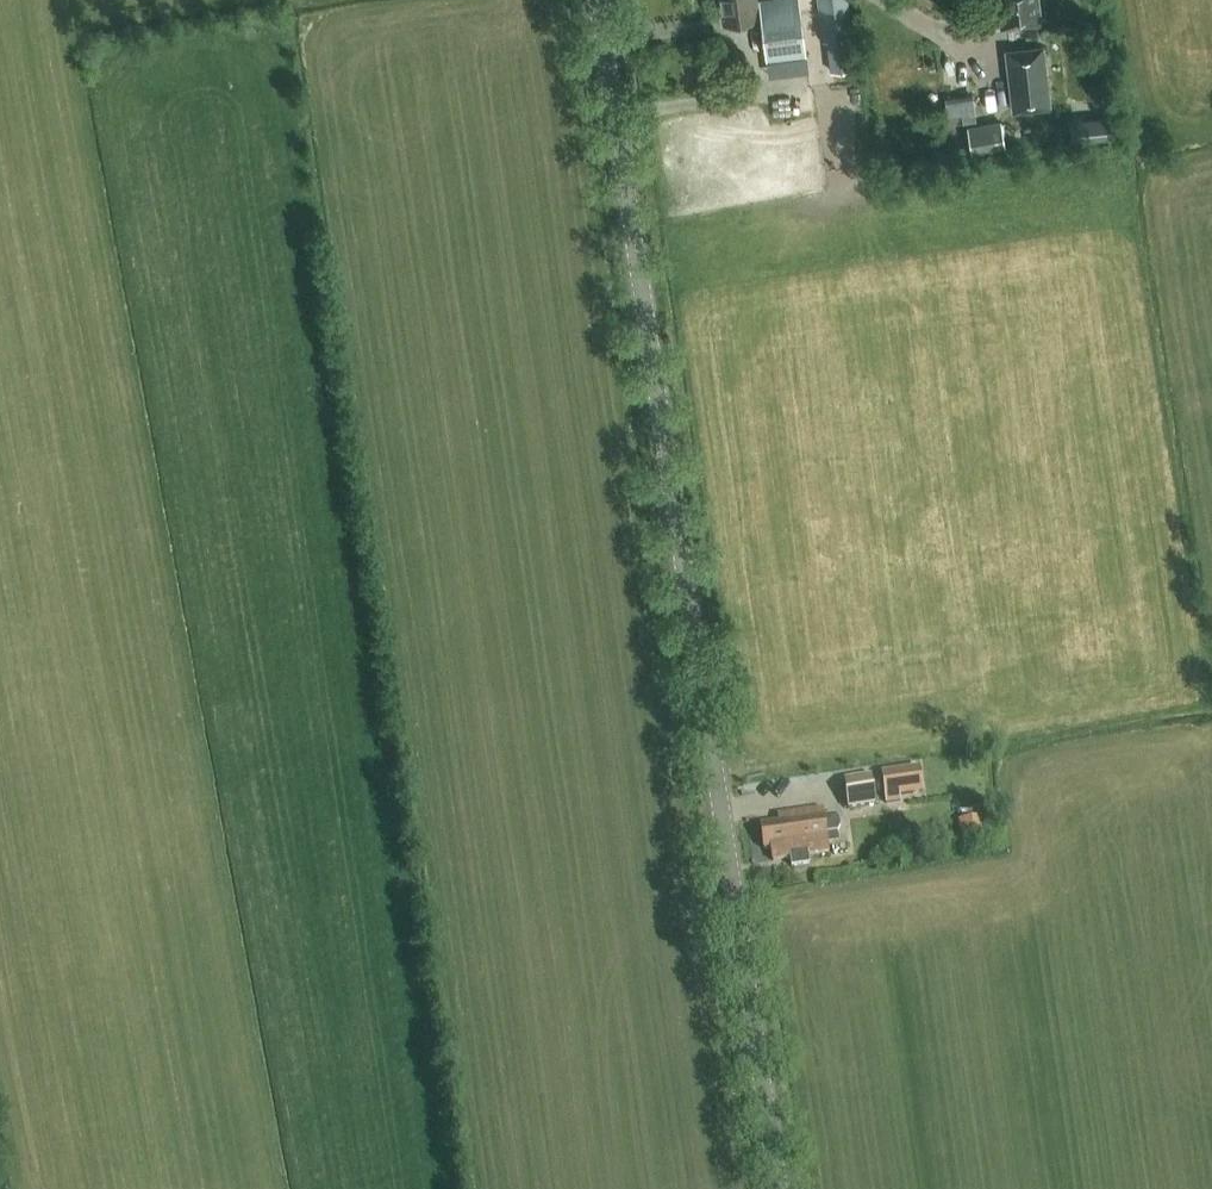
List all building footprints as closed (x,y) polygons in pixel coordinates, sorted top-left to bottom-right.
[(799,0),(719,0),(722,21),(761,16),(766,58),(806,53),(799,0)] [(856,68),(848,0),(817,0),(822,43),(828,42),(831,71),(856,68)] [(996,24),(1000,23),(1000,25),(1039,21),(1037,0),(999,0),(985,2),(982,5),(983,20),(987,25),(996,24)] [(1011,76),(1015,110),(1051,106),(1044,46),(1023,49),(1023,52),(1011,53),(1014,76),(1011,76)] [(950,115),(977,111),(974,93),(947,97),(950,115)] [(1109,113),(1071,117),(1073,141),(1111,137),(1109,113)] [(1005,150),(1001,119),(967,124),(972,155),(1005,150)] [(879,775),(883,804),(897,802),(896,796),(910,794),(908,772),(879,775)] [(871,776),(842,780),(846,808),(875,805),(871,776)] [(808,855),(828,852),(826,844),(838,842),(838,832),(840,828),(839,819),(835,815),(823,817),(822,810),(778,817),(779,824),(761,827),(764,849),(771,848),(772,860),(790,858),(791,867),(809,865),(808,855)] [(963,818),(967,840),(996,835),(993,813),(963,818)]
